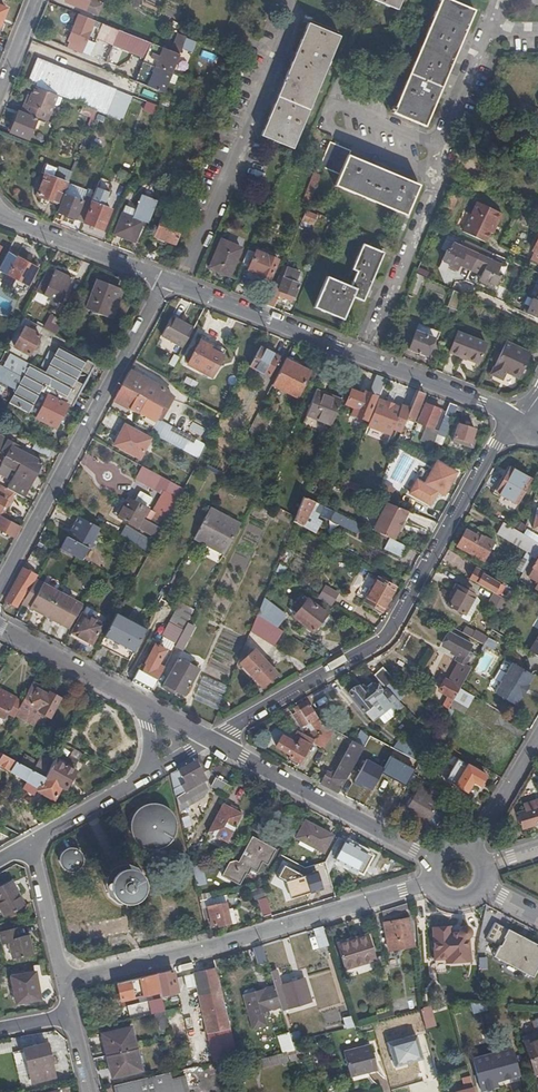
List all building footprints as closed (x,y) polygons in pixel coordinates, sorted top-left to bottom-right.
[(98,0),(65,0),(65,1),(97,14),(101,4),(97,2),(98,0)] [(132,5),(139,9),(142,0),(134,0),(132,5)] [(398,9),(402,0),(377,0),(398,9)] [(476,9),(453,0),(439,0),(392,112),(425,126),(476,9)] [(81,15),(68,48),(83,54),(94,28),(100,30),(103,24),(81,15)] [(294,150),(342,37),(310,23),(262,136),(294,150)] [(120,31),(103,24),(100,30),(97,38),(114,44),(120,31)] [(151,43),(120,31),(114,44),(145,57),(151,43)] [(179,55),(186,38),(178,33),(171,51),(179,55)] [(154,45),(151,43),(145,57),(148,58),(154,45)] [(146,65),(171,75),(179,55),(171,51),(154,45),(148,58),(146,65)] [(104,112),(114,89),(35,57),(25,80),(104,112)] [(146,65),(139,83),(164,93),(171,75),(146,65)] [(24,103),(21,111),(45,121),(52,103),(56,95),(35,87),(31,96),(28,104),(24,103)] [(122,122),(132,97),(114,89),(104,112),(102,114),(122,122)] [(61,97),(56,95),(52,103),(55,105),(58,103),(61,97)] [(93,118),(95,111),(81,105),(78,112),(93,118)] [(203,112),(192,108),(189,115),(200,119),(203,112)] [(524,116),(537,122),(537,121),(537,113),(528,108),(524,116)] [(18,112),(9,134),(27,141),(36,119),(18,112)] [(472,137),(469,145),(484,151),(492,155),(496,145),(486,140),(485,143),(472,137)] [(405,214),(407,212),(418,185),(350,157),(351,152),(329,143),(320,165),(342,174),(337,186),(405,214)] [(55,205),(69,171),(58,166),(57,168),(42,162),(38,171),(42,173),(33,195),(55,205)] [(310,202),(321,175),(314,172),(308,187),(306,187),(302,199),(310,202)] [(85,191),(68,183),(63,196),(55,214),(73,221),(80,204),(82,199),(85,191)] [(99,185),(91,206),(102,211),(111,190),(99,185)] [(449,193),(443,206),(452,210),(458,197),(449,193)] [(124,206),(113,234),(135,243),(143,222),(147,223),(156,201),(141,195),(135,210),(124,206)] [(73,221),(81,225),(90,202),(82,199),(80,204),(73,221)] [(488,243),(492,233),(497,223),(500,224),(504,214),(477,202),(464,233),(488,243)] [(180,211),(193,217),(197,209),(183,203),(180,211)] [(102,211),(91,206),(83,225),(101,234),(110,213),(102,211)] [(318,219),(321,214),(307,209),(305,214),(318,219)] [(173,245),(182,223),(163,215),(154,237),(173,245)] [(229,276),(240,248),(222,240),(210,268),(229,276)] [(480,248),(465,241),(461,247),(452,243),(449,250),(447,249),(442,260),(450,264),(449,265),(458,268),(459,267),(471,273),(479,255),(477,254),(480,248)] [(314,308),(343,320),(353,296),(362,300),(383,253),(361,244),(346,284),(326,276),(314,308)] [(248,248),(241,264),(249,267),(250,269),(259,273),(259,274),(271,279),(279,259),(257,250),(257,251),(248,248)] [(8,252),(0,266),(0,282),(22,294),(27,285),(7,274),(17,257),(8,252)] [(501,265),(479,255),(471,273),(480,277),(479,278),(488,283),(489,281),(498,285),(502,275),(498,273),(501,265)] [(36,268),(17,257),(7,274),(27,285),(36,268)] [(72,279),(49,266),(36,291),(57,302),(65,288),(66,289),(72,279)] [(281,274),(271,299),(278,302),(283,290),(295,294),(300,282),(296,280),(299,275),(287,270),(284,276),(281,274)] [(416,272),(408,290),(415,293),(422,275),(416,272)] [(111,318),(122,291),(97,281),(86,308),(111,318)] [(447,306),(458,310),(464,294),(454,289),(447,306)] [(537,299),(529,313),(537,317),(537,299)] [(58,335),(65,320),(53,314),(45,328),(58,335)] [(183,345),(193,327),(170,314),(160,333),(183,345)] [(10,351),(35,365),(42,351),(35,347),(45,328),(26,317),(23,316),(6,349),(10,351)] [(435,344),(440,332),(419,323),(409,348),(426,356),(428,351),(430,352),(434,343),(435,344)] [(480,362),(487,342),(459,331),(451,351),(480,362)] [(209,375),(221,354),(208,347),(209,345),(199,340),(187,362),(209,375)] [(508,340),(506,343),(498,360),(493,372),(504,378),(507,372),(521,378),(532,352),(508,340)] [(498,360),(506,343),(502,341),(494,359),(498,360)] [(94,363),(59,344),(44,370),(38,381),(48,387),(51,381),(77,395),(94,363)] [(278,358),(259,347),(249,366),(267,377),(278,358)] [(77,395),(51,381),(48,387),(38,381),(44,370),(35,365),(10,351),(2,363),(0,362),(0,397),(38,417),(49,395),(67,404),(71,406),(77,395)] [(172,365),(178,355),(174,353),(169,363),(172,365)] [(312,370),(287,357),(273,384),(298,397),(312,370)] [(168,372),(172,365),(169,363),(167,362),(163,370),(168,372)] [(130,369),(122,384),(163,406),(169,393),(162,387),(130,369)] [(375,374),(369,390),(379,394),(385,377),(375,374)] [(122,384),(114,399),(138,412),(141,406),(159,415),(163,406),(122,384)] [(307,414),(332,424),(341,401),(342,399),(316,388),(307,414)] [(364,394),(347,388),(342,399),(341,401),(354,406),(352,412),(368,418),(377,396),(365,391),(364,394)] [(425,393),(418,390),(410,409),(407,419),(414,422),(425,393)] [(49,395),(38,417),(56,427),(67,404),(49,395)] [(386,402),(379,399),(369,425),(399,438),(404,426),(407,419),(410,409),(402,406),(401,408),(394,405),(394,404),(387,401),(386,402)] [(446,411),(426,403),(418,422),(427,426),(421,440),(429,443),(433,445),(436,440),(439,434),(439,431),(446,411)] [(456,405),(449,403),(446,411),(439,431),(439,434),(445,436),(456,405)] [(138,412),(133,422),(150,431),(157,418),(159,415),(141,406),(138,412)] [(150,431),(199,459),(206,444),(157,418),(150,431)] [(414,422),(407,419),(404,426),(411,429),(414,422)] [(141,457),(151,438),(126,424),(115,443),(141,457)] [(474,439),(476,429),(458,424),(453,441),(474,448),(477,440),(474,439)] [(445,436),(439,434),(436,440),(442,442),(445,436)] [(36,471),(42,461),(22,450),(23,446),(7,437),(6,438),(0,435),(0,452),(5,454),(36,471)] [(49,458),(54,449),(38,441),(34,449),(49,458)] [(388,487),(405,492),(417,458),(398,451),(387,483),(389,484),(388,487)] [(23,495),(36,471),(5,454),(1,461),(16,469),(7,486),(15,491),(23,495)] [(445,492),(458,470),(438,459),(426,481),(445,492)] [(184,488),(142,464),(135,478),(159,491),(161,488),(179,498),(184,488)] [(497,490),(517,501),(530,478),(510,466),(497,490)] [(345,485),(359,491),(361,485),(347,479),(345,485)] [(0,483),(0,515),(6,518),(8,513),(4,511),(15,491),(7,486),(0,483)] [(149,507),(128,497),(118,515),(158,537),(166,522),(153,515),(150,520),(145,517),(149,507)] [(294,521),(317,534),(324,521),(319,519),(322,514),(316,512),(318,506),(303,497),(295,517),(294,521)] [(395,539),(407,510),(403,508),(379,499),(375,508),(367,505),(359,523),(390,537),(395,539)] [(360,525),(318,506),(316,512),(322,514),(319,519),(324,521),(356,535),(360,525)] [(240,526),(210,509),(195,538),(205,544),(207,540),(227,551),(240,526)] [(221,623),(270,517),(254,510),(205,615),(221,623)] [(20,526),(6,518),(0,515),(0,528),(2,529),(0,532),(0,533),(6,536),(8,532),(15,536),(20,526)] [(69,535),(62,548),(85,560),(92,547),(96,545),(100,539),(98,533),(102,527),(82,517),(72,537),(69,535)] [(526,525),(519,520),(515,526),(523,531),(526,525)] [(504,521),(497,532),(521,547),(533,553),(537,544),(537,542),(524,533),(504,521)] [(478,533),(468,527),(466,529),(476,535),(478,533)] [(527,528),(524,533),(537,542),(537,534),(527,528)] [(457,545),(477,558),(488,539),(478,533),(476,535),(466,529),(457,545)] [(404,553),(408,546),(395,539),(390,537),(387,544),(404,553)] [(49,541),(41,538),(37,545),(45,549),(49,541)] [(205,544),(224,555),(227,551),(207,540),(205,544)] [(514,559),(520,563),(517,569),(523,572),(526,566),(527,565),(532,556),(533,553),(521,547),(514,559)] [(537,589),(537,557),(537,559),(525,581),(537,589)] [(469,564),(463,575),(495,592),(500,583),(500,582),(477,569),(469,564)] [(7,599),(18,605),(27,588),(30,589),(37,578),(39,574),(24,566),(7,599)] [(382,609),(395,586),(378,577),(365,600),(382,609)] [(48,615),(61,591),(37,578),(30,589),(24,602),(48,615)] [(500,595),(505,586),(500,583),(495,592),(500,595)] [(332,605),(338,591),(323,584),(317,598),(332,605)] [(447,603),(463,612),(474,593),(458,584),(447,603)] [(500,595),(507,600),(512,590),(506,585),(505,586),(500,595)] [(72,628),(73,625),(81,611),(85,604),(61,591),(48,615),(72,628)] [(488,605),(500,612),(507,600),(500,595),(495,592),(488,605)] [(329,615),(303,595),(292,608),(297,612),(294,615),(312,630),(320,620),(324,622),(329,615)] [(174,616),(188,623),(197,606),(183,599),(174,616)] [(262,600),(257,613),(278,626),(286,614),(262,600)] [(95,643),(108,619),(102,616),(104,614),(88,606),(84,613),(77,627),(74,632),(95,643)] [(84,613),(81,611),(73,625),(77,627),(84,613)] [(101,642),(131,659),(147,628),(117,613),(101,642)] [(257,613),(251,629),(275,644),(285,630),(278,626),(257,613)] [(178,640),(188,623),(174,616),(165,633),(178,640)] [(178,640),(174,648),(182,652),(195,626),(188,623),(178,640)] [(510,628),(503,624),(500,630),(507,634),(510,628)] [(471,637),(474,631),(465,626),(462,631),(471,637)] [(214,667),(231,631),(224,628),(207,665),(214,667)] [(487,636),(475,630),(474,631),(471,637),(482,643),(483,643),(486,638),(487,636)] [(95,643),(74,632),(73,635),(94,646),(95,643)] [(222,671),(239,635),(232,632),(215,668),(222,671)] [(447,696),(453,699),(460,685),(458,684),(468,666),(470,667),(477,654),(466,648),(469,642),(449,632),(443,644),(457,653),(455,657),(458,659),(446,679),(445,679),(438,690),(447,696)] [(230,675),(246,638),(240,635),(223,672),(230,675)] [(486,638),(483,643),(494,649),(498,642),(488,636),(487,636),(486,638)] [(132,680),(152,690),(165,665),(160,661),(167,648),(156,642),(142,669),(139,668),(132,680)] [(278,675),(255,649),(241,661),(264,687),(278,675)] [(186,694),(200,668),(180,657),(165,682),(186,694)] [(496,691),(516,703),(522,693),(523,694),(530,682),(528,681),(533,672),(513,660),(496,691)] [(383,665),(374,674),(383,684),(387,687),(393,681),(396,679),(383,665)] [(218,710),(231,678),(207,666),(193,699),(218,710)] [(399,700),(406,694),(393,681),(387,687),(399,700)] [(396,711),(403,704),(399,700),(387,687),(383,684),(378,689),(372,682),(363,690),(358,685),(349,693),(373,719),(389,705),(396,711)] [(39,686),(33,683),(23,701),(15,716),(34,726),(41,713),(50,718),(60,697),(50,692),(48,695),(37,689),(39,686)] [(467,707),(474,694),(462,687),(460,685),(453,699),(467,707)] [(0,688),(0,714),(6,718),(8,713),(17,698),(0,688)] [(442,706),(447,709),(453,699),(447,696),(442,706)] [(23,701),(17,698),(8,713),(15,717),(15,716),(23,701)] [(318,719),(307,699),(297,705),(300,709),(296,711),(293,713),(300,726),(308,722),(311,728),(307,734),(315,738),(323,724),(322,723),(318,719)] [(322,748),(333,729),(323,724),(315,738),(312,743),(322,748)] [(81,731),(72,726),(66,737),(76,742),(81,731)] [(361,728),(354,741),(364,747),(371,734),(361,728)] [(287,759),(299,766),(312,743),(315,738),(307,734),(300,730),(297,737),(300,739),(295,746),(280,738),(273,749),(288,757),(287,759)] [(364,747),(353,768),(364,774),(377,752),(414,771),(419,760),(393,746),(371,734),(364,747)] [(426,747),(412,738),(400,736),(393,746),(419,760),(426,747)] [(320,781),(339,791),(353,768),(364,747),(354,741),(337,771),(333,769),(331,773),(327,771),(320,781)] [(40,786),(39,789),(52,796),(57,795),(63,784),(46,775),(21,763),(0,752),(0,765),(40,786)] [(25,754),(21,763),(46,775),(54,761),(42,755),(39,761),(25,754)] [(63,784),(69,786),(78,766),(76,764),(69,760),(68,762),(56,756),(54,761),(46,775),(63,784)] [(204,796),(208,787),(204,781),(207,779),(195,759),(177,769),(170,773),(175,791),(178,804),(180,811),(204,796)] [(456,784),(466,790),(472,779),(480,783),(486,772),(468,762),(461,775),(456,784)] [(456,784),(461,775),(453,771),(448,780),(456,784)] [(226,795),(231,786),(215,778),(211,786),(226,795)] [(429,793),(431,790),(421,784),(406,809),(427,821),(440,799),(429,793)] [(441,796),(431,790),(429,793),(440,799),(441,796)] [(77,791),(64,799),(69,807),(81,799),(77,791)] [(525,803),(528,812),(537,809),(537,799),(525,803)] [(224,801),(208,830),(228,839),(243,811),(224,801)] [(178,829),(178,826),(178,823),(177,819),(176,816),(174,813),(171,809),(168,807),(165,805),(162,804),(159,803),(155,802),(151,803),(148,804),(144,805),(141,807),(139,809),(136,812),(134,816),(133,818),(132,821),(132,823),(132,829),(133,832),(134,836),(136,839),(139,842),(142,845),(145,846),(148,848),(151,849),(154,849),(158,849),(160,848),(164,847),(167,845),(171,843),(171,842),(174,839),(176,836),(177,832),(178,829)] [(537,824),(537,809),(528,812),(520,815),(524,828),(537,824)] [(298,836),(324,851),(333,835),(305,820),(298,836)] [(224,874),(241,883),(246,873),(248,875),(252,869),(258,871),(263,861),(267,864),(276,848),(254,836),(247,849),(246,849),(239,861),(235,859),(230,860),(224,874)] [(373,855),(339,837),(326,861),(329,871),(335,858),(363,872),(373,855)] [(82,868),(86,858),(82,848),(71,845),(62,849),(59,860),(63,868),(74,872),(82,868)] [(236,852),(238,848),(233,845),(229,854),(236,852)] [(208,859),(206,853),(200,855),(202,861),(208,859)] [(111,894),(121,901),(130,902),(141,896),(146,886),(145,876),(140,866),(129,862),(117,865),(110,873),(108,884),(111,894)] [(207,883),(203,863),(193,865),(198,885),(207,883)] [(26,904),(26,902),(24,903),(17,892),(20,890),(17,883),(13,885),(9,879),(0,885),(0,918),(26,904)] [(273,913),(268,896),(265,887),(256,888),(255,888),(263,915),(273,913)] [(227,900),(228,896),(228,894),(201,899),(203,907),(207,906),(207,904),(227,900)] [(219,925),(237,921),(233,906),(229,906),(228,900),(227,900),(207,904),(207,906),(203,907),(206,917),(210,916),(212,925),(218,923),(219,925)] [(384,923),(392,951),(416,945),(409,917),(384,923)] [(494,922),(486,938),(499,944),(493,956),(532,976),(537,965),(537,945),(494,922)] [(435,957),(471,954),(469,927),(467,925),(465,924),(462,925),(461,927),(461,930),(455,931),(454,926),(433,928),(435,957)] [(323,925),(314,927),(319,940),(328,938),(325,926),(323,925)] [(18,935),(16,926),(1,929),(4,942),(10,941),(14,957),(34,952),(29,933),(23,934),(18,935)] [(339,944),(346,970),(376,961),(368,935),(339,944)] [(328,938),(319,940),(321,947),(330,944),(328,938)] [(262,943),(255,945),(259,963),(268,960),(262,943)] [(281,965),(270,968),(275,985),(282,1006),(282,1008),(312,1000),(305,976),(286,981),(281,965)] [(228,1011),(218,966),(181,974),(185,989),(198,987),(215,1060),(239,1055),(228,1011)] [(157,972),(161,990),(162,995),(180,991),(174,967),(157,972)] [(42,999),(38,972),(12,976),(17,1003),(42,999)] [(157,972),(117,981),(122,1000),(161,990),(157,972)] [(282,1006),(275,985),(264,988),(263,984),(245,989),(257,1028),(269,1024),(268,1020),(265,1010),(282,1006)] [(151,1012),(155,1011),(166,1009),(163,998),(149,1002),(151,1012)] [(127,1007),(130,1017),(151,1012),(149,1002),(127,1007)] [(285,1016),(282,1008),(282,1006),(265,1010),(268,1020),(285,1016)] [(430,1007),(420,1010),(425,1028),(435,1026),(430,1007)] [(162,1029),(171,1027),(166,1009),(155,1011),(157,1019),(160,1019),(162,1029)] [(355,1027),(352,1016),(343,1018),(347,1030),(355,1027)] [(413,1046),(424,1044),(419,1023),(408,1026),(413,1046)] [(103,1033),(108,1054),(138,1047),(133,1026),(103,1033)] [(294,1044),(301,1042),(299,1033),(291,1035),(294,1044)] [(537,1074),(537,1033),(524,1038),(537,1074)] [(285,1054),(289,1054),(296,1052),(294,1044),(291,1035),(280,1039),(285,1054)] [(289,1054),(290,1056),(304,1052),(301,1042),(294,1044),(296,1052),(289,1054)] [(53,1065),(50,1053),(48,1043),(24,1049),(32,1082),(56,1076),(53,1065)] [(378,1070),(371,1045),(344,1052),(351,1077),(378,1070)] [(138,1047),(108,1054),(114,1077),(143,1070),(138,1047)] [(482,1091),(498,1087),(497,1081),(520,1075),(513,1048),(474,1059),(482,1091)] [(56,1051),(50,1053),(53,1065),(59,1063),(56,1051)] [(285,1054),(261,1060),(263,1067),(291,1061),(290,1056),(289,1054),(285,1054)] [(186,1074),(173,1077),(171,1071),(115,1084),(117,1091),(190,1091),(186,1074)] [(473,1082),(459,1086),(461,1091),(476,1091),(473,1082)]
